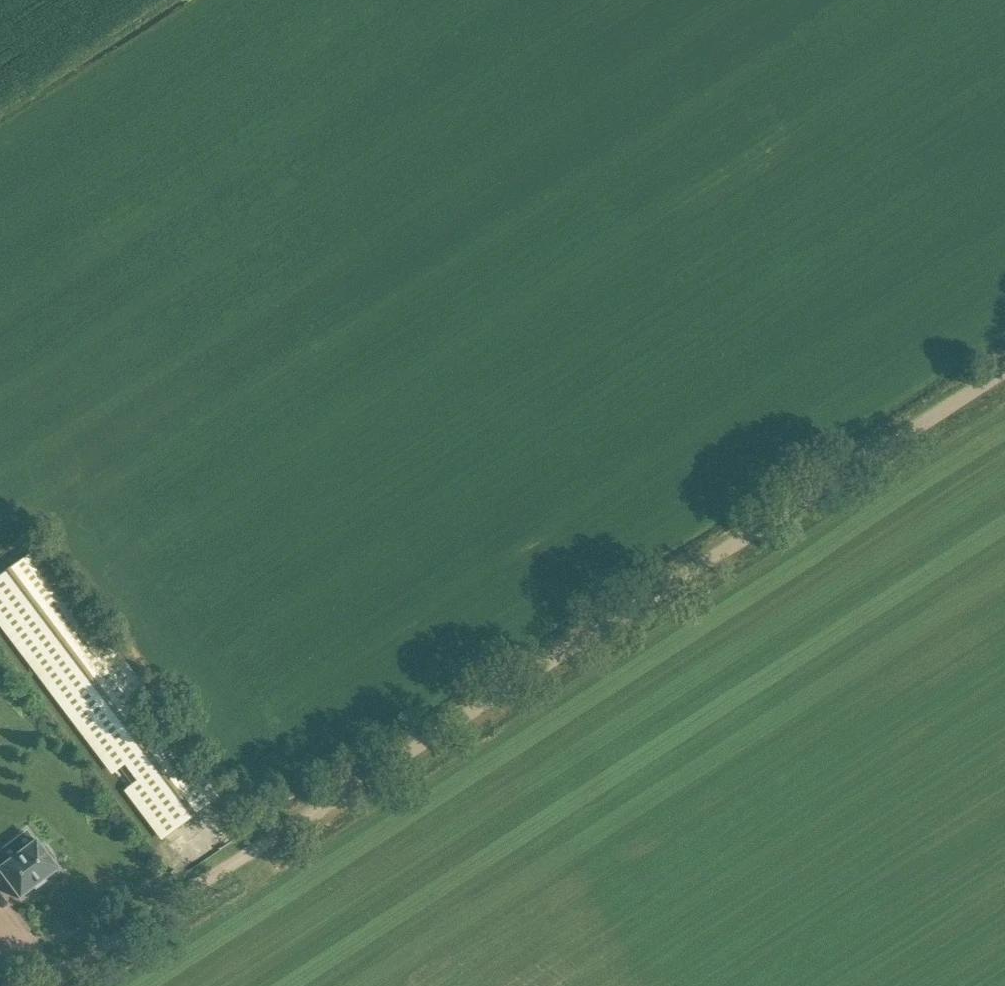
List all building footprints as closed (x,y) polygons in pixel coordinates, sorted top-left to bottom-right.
[(36,549),(0,577),(0,624),(163,839),(222,794),(36,549)] [(2,875),(6,881),(19,898),(34,887),(35,889),(45,882),(44,881),(44,880),(58,869),(52,861),(55,858),(45,846),(42,848),(36,840),(35,840),(30,834),(27,830),(0,851),(0,877),(2,875)]
